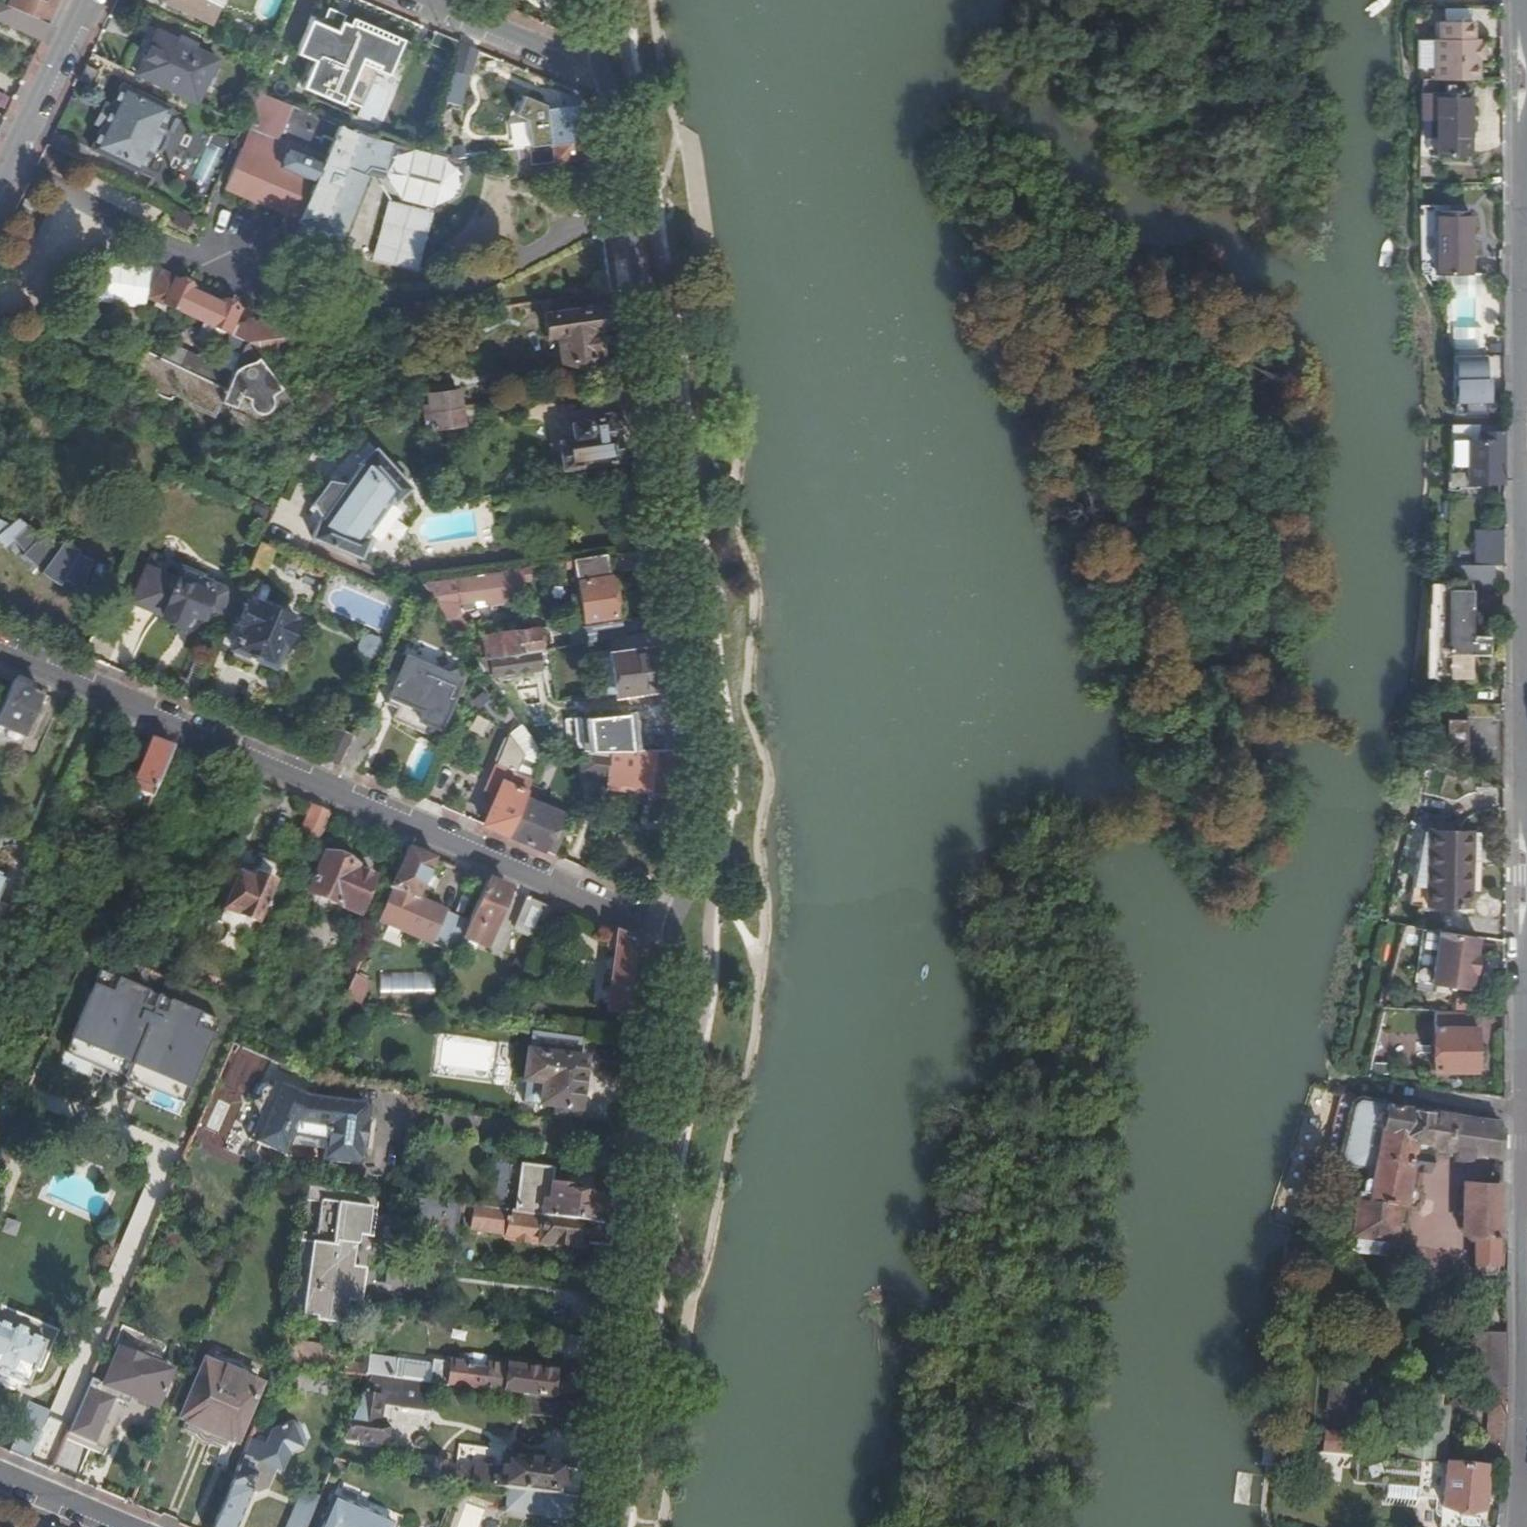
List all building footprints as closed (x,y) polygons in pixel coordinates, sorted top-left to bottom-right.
[(62,0),(45,0),(44,2),(38,0),(11,0),(8,7),(50,25),(62,0)] [(221,0),(163,0),(210,22),(221,0)] [(0,3),(0,22),(42,41),(50,25),(8,7),(0,3)] [(393,72),(408,38),(355,15),(352,22),(343,18),(339,28),(312,16),(296,53),(314,62),(303,88),(359,113),(380,66),(393,72)] [(1436,40),(1431,40),(1431,80),(1434,80),(1475,80),(1475,60),(1475,47),(1475,40),(1469,40),(1470,24),(1436,24),(1436,40)] [(137,74),(197,103),(217,60),(158,31),(137,74)] [(270,52),(275,39),(264,35),(258,47),(270,52)] [(1431,80),(1431,40),(1415,40),(1415,72),(1421,81),(1431,80)] [(470,77),(478,50),(459,42),(451,70),(470,77)] [(96,72),(87,67),(81,80),(90,84),(96,72)] [(1431,80),(1421,81),(1419,121),(1418,156),(1434,156),(1469,156),(1469,92),(1434,91),(1434,80),(1431,80)] [(123,84),(112,106),(102,128),(92,151),(140,174),(151,151),(156,154),(162,152),(168,139),(166,133),(161,131),(171,108),(123,84)] [(467,161),(459,156),(454,158),(427,151),(362,135),(256,92),(242,124),(269,135),(270,132),(309,148),(304,160),(298,158),(293,159),(281,154),(284,148),(257,137),(250,153),(242,149),(226,188),(298,219),(299,221),(325,219),(346,166),(363,173),(372,165),(388,170),(387,174),(401,198),(433,208),(458,194),(467,161)] [(102,128),(112,106),(106,104),(95,125),(102,128)] [(586,118),(584,105),(546,110),(549,137),(535,139),(536,145),(550,143),(589,138),(586,118)] [(592,155),(589,138),(550,143),(551,151),(542,151),(543,162),(592,155)] [(366,174),(363,173),(346,166),(325,219),(299,221),(301,239),(318,238),(338,246),(366,174)] [(386,199),(370,259),(416,271),(432,212),(386,199)] [(1434,274),(1434,212),(1419,212),(1421,274),(1434,274)] [(1470,212),(1434,212),(1434,274),(1469,275),(1470,212)] [(81,300),(144,306),(149,264),(86,258),(81,300)] [(247,343),(290,337),(287,318),(236,326),(233,334),(228,331),(239,309),(222,300),(221,304),(193,291),(195,287),(177,279),(166,304),(247,343)] [(617,331),(613,305),(595,308),(597,328),(595,329),(597,334),(617,331)] [(597,328),(595,308),(594,307),(544,314),(547,335),(556,334),(560,360),(599,356),(597,334),(595,329),(597,328)] [(292,349),(290,337),(247,343),(255,354),(292,349)] [(255,354),(247,343),(233,374),(227,388),(249,398),(249,400),(251,400),(252,397),(263,407),(271,410),(279,412),(281,415),(283,413),(282,411),(292,405),(255,354)] [(226,389),(198,376),(146,351),(134,376),(154,385),(153,388),(155,390),(155,393),(158,394),(164,397),(168,398),(169,400),(172,399),(172,397),(176,398),(176,396),(216,414),(226,389)] [(227,388),(233,374),(205,361),(198,376),(226,389),(227,388)] [(422,407),(422,412),(457,407),(455,392),(425,395),(427,406),(422,407)] [(457,407),(422,412),(423,419),(428,419),(429,429),(460,425),(457,407)] [(610,437),(607,416),(585,419),(586,425),(572,426),(574,442),(559,444),(563,468),(618,460),(615,436),(610,437)] [(1503,483),(1503,434),(1480,434),(1480,426),(1454,426),(1452,426),(1450,490),(1467,491),(1467,484),(1503,483)] [(395,502),(411,488),(376,449),(360,464),(362,467),(348,487),(334,478),(311,510),(321,519),(313,538),(362,558),(370,539),(366,537),(392,499),(395,502)] [(644,515),(639,480),(632,481),(631,485),(626,488),(627,494),(618,496),(622,526),(645,523),(644,515)] [(8,526),(14,522),(12,517),(3,512),(3,507),(0,502),(0,523),(8,526)] [(0,523),(0,536),(17,530),(14,522),(8,526),(0,523)] [(87,564),(60,541),(50,553),(33,540),(21,555),(66,591),(87,564)] [(652,566),(649,550),(616,555),(618,570),(652,566)] [(614,616),(606,556),(561,562),(562,567),(575,565),(583,620),(614,616)] [(1434,626),(1467,627),(1468,589),(1494,589),(1494,567),(1450,566),(1450,584),(1435,585),(1434,626)] [(531,581),(530,568),(521,569),(524,582),(531,581)] [(205,619),(208,613),(210,608),(219,612),(229,590),(202,579),(202,577),(183,569),(172,594),(169,593),(162,611),(164,612),(163,616),(183,624),(188,612),(205,619)] [(486,604),(526,598),(524,582),(521,569),(457,578),(461,601),(485,598),(486,604)] [(285,646),(297,620),(265,606),(273,587),(255,580),(237,625),(241,628),(233,648),(273,665),(282,644),(285,646)] [(438,588),(428,594),(438,609),(448,601),(438,588)] [(210,608),(208,613),(217,617),(219,612),(210,608)] [(535,650),(547,648),(552,642),(551,633),(545,629),(536,631),(536,630),(501,634),(500,626),(485,629),(485,636),(480,637),(482,646),(466,648),(474,660),(535,650)] [(1467,627),(1434,626),(1431,678),(1467,678),(1467,627)] [(537,668),(535,650),(474,660),(481,669),(485,675),(495,674),(537,668)] [(657,688),(651,650),(613,654),(614,661),(601,663),(598,667),(599,679),(603,681),(604,691),(611,691),(616,723),(663,717),(660,687),(657,688)] [(440,730),(461,681),(406,656),(389,696),(423,711),(418,721),(440,730)] [(41,692),(15,682),(0,718),(0,725),(23,735),(41,692)] [(518,702),(509,709),(518,721),(527,714),(518,702)] [(380,726),(363,718),(355,734),(373,742),(380,726)] [(1463,742),(1465,721),(1447,719),(1445,741),(1463,742)] [(342,765),(354,738),(335,730),(323,756),(342,765)] [(373,742),(355,734),(354,738),(342,765),(360,773),(373,742)] [(136,790),(151,797),(172,748),(153,740),(135,782),(139,783),(136,790)] [(404,777),(423,783),(435,748),(416,742),(404,777)] [(178,809),(200,760),(172,748),(151,797),(151,798),(178,809)] [(611,766),(613,753),(584,753),(583,773),(610,774),(611,766)] [(670,805),(677,753),(636,753),(631,791),(655,791),(653,804),(670,805)] [(624,767),(618,766),(611,766),(610,774),(608,790),(621,792),(624,767)] [(496,797),(484,825),(508,835),(526,792),(531,783),(496,767),(488,785),(499,790),(496,797)] [(485,791),(496,797),(499,790),(488,785),(485,791)] [(508,835),(553,854),(559,839),(566,841),(568,835),(552,828),(559,813),(529,800),(531,795),(526,792),(508,835)] [(329,815),(311,807),(301,832),(305,833),(303,838),(316,844),(329,815)] [(1409,904),(1425,905),(1428,832),(1422,832),(1420,851),(1416,872),(1409,904)] [(1463,862),(1469,862),(1484,862),(1484,834),(1428,832),(1425,905),(1468,907),(1469,871),(1463,871),(1463,862)] [(435,860),(409,848),(378,921),(457,956),(464,939),(471,923),(418,900),(435,860)] [(323,860),(312,855),(300,884),(310,889),(309,894),(359,915),(374,880),(355,871),(356,869),(325,855),(323,860)] [(245,946),(275,876),(255,868),(249,883),(235,876),(213,932),(222,936),(222,943),(230,947),(236,942),(245,946)] [(488,882),(471,923),(464,939),(485,948),(509,891),(488,882)] [(552,909),(529,899),(516,929),(539,939),(552,909)] [(552,909),(539,939),(553,944),(565,915),(552,909)] [(1479,938),(1427,930),(1419,983),(1471,990),(1474,973),(1476,973),(1479,956),(1476,955),(1479,938)] [(641,947),(607,932),(606,948),(617,950),(610,1011),(641,1013),(642,1005),(648,961),(641,947)] [(178,1116),(217,1024),(99,973),(60,1065),(178,1116)] [(369,982),(355,976),(342,1008),(358,1010),(369,982)] [(1476,1030),(1437,1028),(1436,1070),(1475,1071),(1476,1030)] [(581,1039),(534,1033),(531,1053),(527,1052),(523,1081),(543,1083),(540,1105),(555,1107),(554,1115),(574,1117),(575,1110),(578,1110),(584,1060),(578,1059),(581,1039)] [(352,1148),(357,1106),(306,1099),(285,1089),(271,1083),(264,1083),(260,1085),(258,1088),(254,1093),(253,1100),(259,1117),(247,1141),(282,1156),(290,1139),(324,1143),(352,1148)] [(1365,1200),(1359,1199),(1352,1251),(1390,1255),(1397,1204),(1404,1204),(1409,1167),(1427,1169),(1430,1145),(1498,1156),(1500,1120),(1360,1101),(1354,1105),(1343,1157),(1349,1164),(1371,1166),(1365,1200)] [(363,1106),(357,1106),(352,1148),(324,1143),(322,1162),(356,1166),(360,1163),(364,1124),(367,1110),(363,1106)] [(612,1227),(617,1196),(603,1194),(603,1199),(571,1195),(571,1190),(550,1188),(552,1170),(522,1166),(515,1214),(612,1227)] [(1499,1186),(1464,1185),(1463,1233),(1469,1237),(1474,1237),(1473,1271),(1477,1277),(1491,1277),(1496,1274),(1499,1186)] [(372,1239),(378,1195),(322,1188),(318,1221),(303,1218),(299,1244),(315,1246),(312,1272),(310,1272),(307,1290),(310,1290),(305,1316),(339,1321),(342,1301),(343,1300),(344,1299),(352,1300),(353,1298),(352,1292),(351,1287),(353,1281),(355,1276),(354,1275),(348,1274),(347,1271),(346,1271),(349,1245),(357,1246),(358,1237),(372,1239)] [(459,1206),(416,1201),(421,1228),(434,1227),(436,1249),(453,1246),(459,1206)] [(609,1249),(612,1227),(515,1214),(474,1208),(471,1231),(508,1236),(507,1240),(535,1243),(535,1241),(581,1248),(583,1246),(609,1249)] [(305,1289),(307,1290),(310,1272),(312,1272),(315,1246),(299,1244),(290,1314),(301,1316),(305,1289)] [(56,1334),(0,1309),(0,1377),(23,1387),(31,1371),(39,1374),(56,1334)] [(299,1330),(289,1329),(283,1364),(367,1376),(369,1364),(337,1360),(337,1357),(327,1355),(328,1349),(297,1344),(299,1330)] [(594,1364),(597,1339),(566,1335),(563,1359),(594,1364)] [(1486,1460),(1503,1461),(1506,1337),(1476,1336),(1474,1386),(1488,1386),(1486,1460)] [(1352,1345),(1333,1342),(1331,1366),(1350,1368),(1352,1345)] [(103,1387),(89,1381),(75,1414),(66,1437),(94,1449),(113,1403),(127,1409),(130,1401),(154,1411),(170,1373),(161,1369),(162,1367),(159,1360),(143,1352),(138,1355),(128,1351),(126,1354),(119,1351),(103,1387)] [(397,1359),(370,1356),(369,1364),(367,1376),(369,1376),(395,1379),(397,1359)] [(431,1364),(397,1359),(395,1379),(428,1384),(431,1364)] [(428,1384),(549,1400),(553,1374),(504,1368),(504,1365),(493,1363),(493,1365),(488,1365),(487,1370),(469,1368),(469,1366),(468,1366),(468,1364),(433,1359),(431,1364),(428,1384)] [(181,1419),(184,1421),(230,1441),(236,1443),(246,1420),(248,1420),(255,1401),(254,1400),(260,1386),(205,1363),(181,1419)] [(1409,1403),(1404,1460),(1431,1462),(1442,1463),(1447,1410),(1438,1410),(1440,1387),(1401,1384),(1399,1402),(1409,1403)] [(1347,1387),(1329,1386),(1326,1411),(1344,1412),(1347,1387)] [(379,1401),(360,1398),(343,1438),(377,1443),(381,1423),(378,1422),(381,1418),(383,1407),(381,1402),(379,1401)] [(66,1437),(75,1414),(69,1412),(67,1419),(49,1411),(28,1461),(52,1471),(66,1437)] [(230,1441),(184,1421),(181,1428),(226,1447),(230,1441)] [(252,1439),(215,1526),(237,1526),(252,1493),(258,1495),(267,1491),(276,1472),(282,1474),(290,1456),(302,1450),(305,1443),(300,1426),(292,1423),(272,1431),(266,1445),(252,1439)] [(1348,1436),(1323,1433),(1322,1449),(1347,1451),(1348,1436)] [(575,1499),(579,1472),(563,1470),(563,1467),(502,1459),(501,1471),(479,1467),(474,1472),(462,1471),(461,1483),(525,1491),(575,1499)] [(1387,1470),(1430,1473),(1431,1462),(1404,1460),(1388,1459),(1387,1470)] [(1431,1462),(1430,1473),(1428,1502),(1441,1502),(1441,1507),(1481,1510),(1484,1477),(1501,1478),(1502,1468),(1442,1463),(1431,1462)] [(427,1478),(445,1480),(446,1469),(428,1466),(427,1478)] [(318,1498),(303,1491),(291,1519),(293,1520),(290,1526),(306,1526),(318,1498)] [(573,1518),(575,1499),(525,1491),(523,1510),(573,1518)] [(396,1526),(333,1499),(320,1526),(396,1526)]
